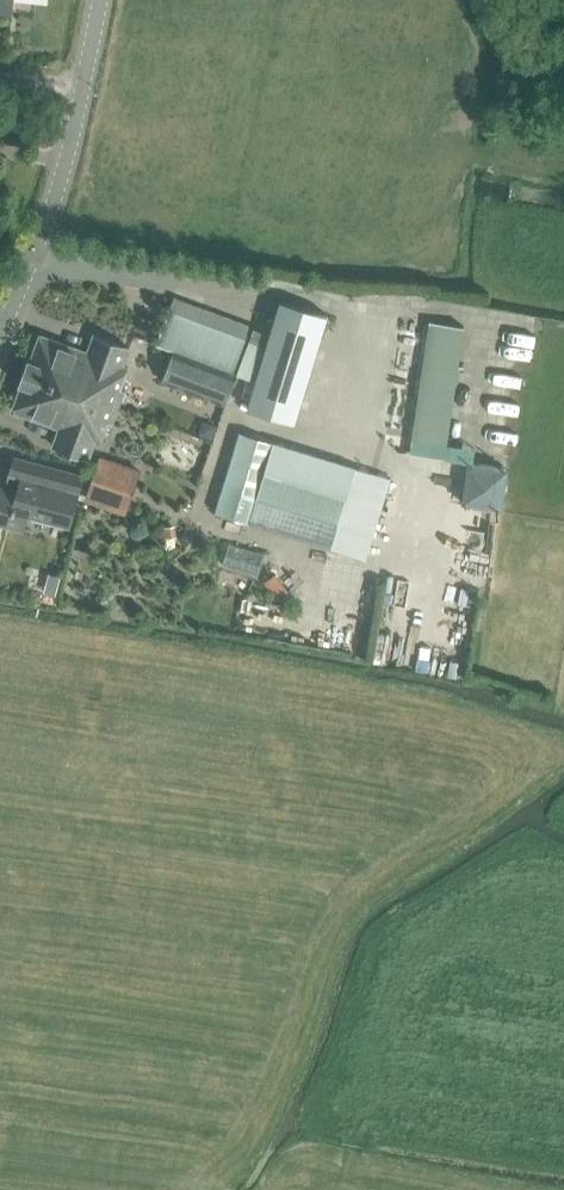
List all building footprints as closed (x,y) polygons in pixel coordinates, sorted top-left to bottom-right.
[(13,0),(0,0),(0,12),(12,13),(13,0)] [(294,423),(327,314),(280,300),(247,409),(294,423)] [(174,351),(174,350),(237,373),(249,341),(169,311),(156,344),(174,351)] [(425,317),(411,436),(451,441),(464,322),(425,317)] [(31,360),(28,359),(24,372),(114,405),(118,406),(124,390),(120,388),(128,367),(123,366),(129,348),(94,335),(88,352),(40,335),(31,360)] [(174,350),(174,351),(162,381),(225,404),(237,373),(174,350)] [(118,406),(114,405),(24,372),(19,384),(22,385),(12,410),(60,428),(53,445),(88,458),(95,441),(100,442),(107,422),(111,423),(118,406)] [(203,421),(198,435),(212,439),(216,425),(203,421)] [(240,432),(215,513),(244,521),(269,441),(240,432)] [(355,468),(273,442),(248,523),(330,548),(355,468)] [(22,530),(26,517),(68,528),(82,475),(14,456),(9,475),(20,478),(16,491),(0,487),(0,524),(22,530)] [(136,473),(98,460),(84,501),(122,514),(136,473)] [(505,466),(472,460),(465,503),(498,508),(505,466)] [(175,527),(164,529),(165,538),(176,537),(175,527)]
